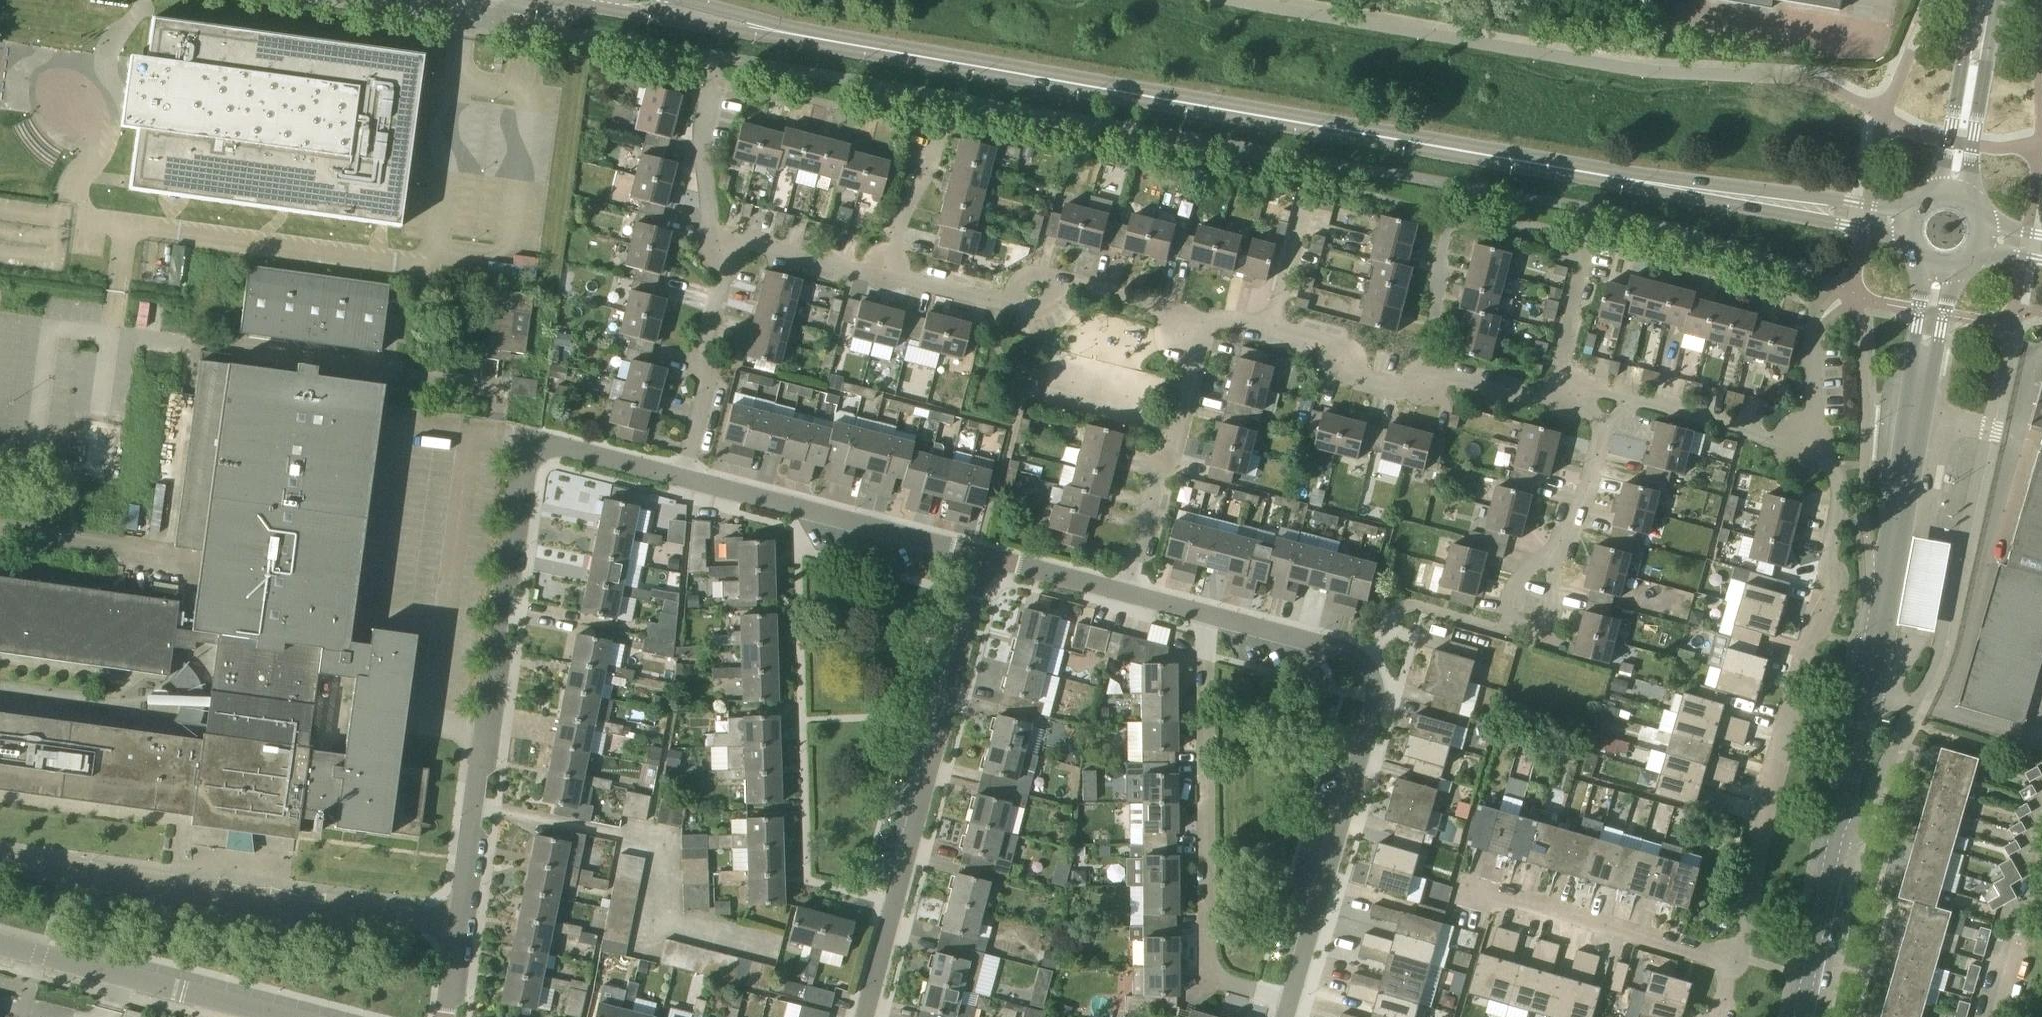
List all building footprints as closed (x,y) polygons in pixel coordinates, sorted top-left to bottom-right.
[(1772,8),(1774,0),(1724,0),(1772,8)] [(1841,10),(1842,0),(1780,0),(1841,10)] [(153,18),(147,59),(130,57),(121,127),(137,129),(129,190),(400,227),(421,77),(424,55),(153,18)] [(636,78),(636,77),(624,74),(622,82),(634,86),(636,78)] [(641,108),(676,117),(679,106),(685,107),(686,100),(684,96),(646,86),(641,108)] [(673,129),(676,117),(641,108),(635,130),(647,133),(644,143),(667,150),(670,139),(673,140),(677,137),(679,130),(673,129)] [(754,164),(763,129),(741,124),(731,164),(735,166),(739,164),(740,161),(754,164)] [(784,135),(783,135),(763,129),(754,164),(767,168),(766,170),(769,174),(774,175),(776,170),(775,170),(784,135)] [(784,166),(797,170),(806,135),(784,129),(783,135),(784,135),(775,170),(776,170),(779,171),(783,169),(784,166)] [(819,175),(827,140),(806,135),(797,170),(810,173),(809,176),(812,179),(817,181),(819,175)] [(989,170),(995,149),(954,138),(952,145),(954,149),(957,150),(954,161),(989,170)] [(849,146),(827,140),(819,175),(830,178),(830,181),(833,185),(836,186),(838,186),(847,151),(848,151),(849,146)] [(644,143),(635,176),(670,185),(673,174),(679,175),(681,168),(679,164),(664,160),(667,150),(644,143)] [(1018,158),(1020,149),(1008,146),(1006,155),(1018,158)] [(1022,155),(1033,157),(1035,149),(1024,146),(1022,155)] [(868,157),(848,151),(847,151),(838,186),(836,186),(835,191),(841,193),(844,191),(845,188),(859,192),(868,157)] [(874,202),(879,203),(889,162),(868,157),(859,192),(871,195),(870,198),(874,202)] [(989,170),(954,161),(951,173),(949,172),(945,175),(943,181),(984,192),(989,170)] [(719,187),(725,189),(727,189),(730,177),(722,175),(719,187)] [(667,197),(670,185),(635,176),(630,198),(642,201),(639,212),(662,218),(665,207),(667,208),(671,205),(673,198),(667,197)] [(984,192),(943,181),(941,187),(944,191),(946,192),(944,203),(978,212),(984,192)] [(1050,186),(1047,199),(1055,201),(1058,188),(1050,186)] [(1321,209),(1333,212),(1336,203),(1323,200),(1321,209)] [(749,218),(753,206),(744,203),(741,216),(749,218)] [(944,225),(973,233),(973,232),(978,212),(944,203),(940,215),(934,213),(932,224),(944,227),(944,225)] [(1064,215),(1053,212),(1052,216),(1047,235),(1058,239),(1057,241),(1060,245),(1067,247),(1068,241),(1080,244),(1089,209),(1068,203),(1064,215)] [(1114,247),(1120,223),(1110,220),(1111,215),(1089,209),(1080,244),(1092,247),(1090,253),(1097,255),(1101,253),(1103,244),(1114,247)] [(659,228),(662,218),(639,212),(630,244),(665,253),(668,242),(674,243),(676,236),(673,232),(659,228)] [(783,227),(786,214),(777,212),(774,224),(783,227)] [(791,229),(794,216),(786,214),(783,227),(791,229)] [(878,228),(882,216),(876,215),(873,214),(870,226),(878,228)] [(1034,227),(1042,229),(1045,217),(1037,214),(1034,227)] [(1146,255),(1156,220),(1134,214),(1131,226),(1120,223),(1114,247),(1124,249),(1124,252),(1126,256),(1133,258),(1135,252),(1146,255)] [(1372,236),(1413,247),(1419,225),(1384,216),(1381,229),(1378,228),(1374,230),(1372,236)] [(1170,255),(1180,258),(1186,234),(1172,230),(1174,224),(1156,220),(1146,255),(1158,258),(1157,264),(1163,266),(1168,264),(1170,255)] [(1289,223),(1281,221),(1277,233),(1286,235),(1289,223)] [(824,237),(828,225),(819,223),(816,235),(824,237)] [(833,240),(836,227),(828,225),(824,237),(833,240)] [(932,258),(959,265),(962,253),(973,256),(979,234),(973,232),(973,233),(944,225),(944,227),(940,241),(936,240),(932,258)] [(1197,237),(1186,234),(1180,258),(1191,260),(1190,263),(1193,267),(1200,269),(1201,263),(1213,266),(1222,231),(1200,225),(1197,237)] [(1039,241),(1042,229),(1034,227),(1030,239),(1039,241)] [(1251,251),(1242,249),(1241,248),(1244,237),(1222,231),(1213,266),(1225,269),(1223,275),(1230,277),(1234,275),(1235,272),(1236,272),(1245,275),(1251,251)] [(1325,246),(1327,237),(1314,234),(1312,242),(1325,246)] [(1376,245),(1373,258),(1408,268),(1408,266),(1413,247),(1372,236),(1371,240),(1373,244),(1376,245)] [(1251,251),(1245,275),(1244,280),(1251,282),(1255,280),(1255,277),(1268,280),(1277,245),(1254,239),(1251,251)] [(1322,254),(1325,246),(1312,242),(1310,251),(1322,254)] [(662,265),(665,253),(630,244),(625,265),(636,269),(634,280),(657,286),(659,275),(662,276),(666,273),(668,266),(662,265)] [(1472,266),(1513,276),(1514,271),(1512,268),(1509,267),(1513,253),(1478,244),(1472,266)] [(1408,268),(1373,258),(1372,263),(1374,267),(1377,267),(1373,281),(1408,290),(1414,268),(1408,266),(1408,268)] [(1567,277),(1569,268),(1557,265),(1554,274),(1567,277)] [(1512,281),(1513,276),(1472,266),(1467,287),(1502,296),(1505,283),(1509,283),(1512,281)] [(249,268),(240,331),(381,350),(387,302),(400,304),(402,289),(249,268)] [(795,302),(801,280),(766,271),(763,284),(760,283),(756,285),(755,291),(795,302)] [(1314,287),(1316,279),(1304,276),(1301,284),(1314,287)] [(1633,277),(1630,288),(1624,311),(1638,314),(1637,317),(1639,321),(1644,322),(1654,282),(1633,277)] [(654,296),(657,286),(634,280),(625,311),(660,320),(662,309),(669,311),(670,304),(668,300),(654,296)] [(1403,311),(1408,290),(1373,281),(1370,294),(1368,293),(1364,295),(1362,300),(1403,311)] [(1666,322),(1675,288),(1654,282),(1644,322),(1649,324),(1652,321),(1653,319),(1666,322)] [(1620,329),(1624,311),(1630,288),(1609,283),(1599,317),(1613,321),(1613,324),(1615,327),(1620,329)] [(1467,310),(1502,318),(1503,313),(1502,309),(1499,309),(1502,296),(1467,287),(1461,309),(1467,311),(1467,310)] [(1695,299),(1696,299),(1697,293),(1675,288),(1666,322),(1679,325),(1678,328),(1681,332),(1684,333),(1686,334),(1695,299)] [(489,307),(490,307),(496,308),(490,349),(484,348),(483,358),(499,361),(501,351),(525,354),(528,336),(533,294),(492,289),(489,307)] [(790,323),(795,302),(755,291),(753,297),(756,301),(758,302),(755,314),(790,323)] [(873,342),(882,307),(870,304),(872,299),(865,297),(861,299),(860,302),(849,299),(843,322),(854,325),(851,336),(873,342)] [(1308,309),(1310,301),(1298,298),(1296,306),(1308,309)] [(839,314),(842,301),(833,299),(830,311),(839,314)] [(1558,311),(1560,302),(1548,299),(1546,308),(1558,311)] [(1716,304),(1696,299),(1695,299),(1686,334),(1684,333),(1683,338),(1689,340),(1693,337),(1693,335),(1707,339),(1716,304)] [(1397,333),(1403,311),(1362,300),(1361,305),(1363,308),(1366,309),(1362,324),(1397,333)] [(1736,309),(1716,304),(1707,339),(1720,342),(1719,345),(1721,348),(1727,350),(1729,345),(1728,344),(1736,309)] [(909,339),(914,316),(904,313),(904,311),(902,307),(895,305),(894,310),(882,307),(873,342),(894,348),(898,336),(909,339)] [(940,353),(948,319),(937,316),(938,310),(932,308),(927,310),(925,319),(914,316),(909,339),(919,342),(918,347),(940,353)] [(1556,320),(1558,311),(1546,308),(1543,316),(1556,320)] [(1728,344),(1729,345),(1741,348),(1740,350),(1742,354),(1746,355),(1747,355),(1756,321),(1757,321),(1759,315),(1736,309),(1728,344)] [(1467,311),(1462,331),(1502,341),(1503,336),(1501,332),(1499,332),(1502,318),(1467,310),(1467,311)] [(657,333),(660,320),(625,311),(620,333),(631,337),(628,348),(651,354),(654,343),(657,344),(661,341),(663,334),(657,333)] [(836,325),(839,314),(830,311),(827,323),(836,325)] [(784,344),(790,323),(755,314),(752,326),(749,325),(746,327),(744,333),(784,344)] [(976,350),(982,327),(970,324),(971,321),(969,317),(962,316),(960,322),(948,319),(940,353),(961,359),(964,347),(976,350)] [(1777,326),(1757,321),(1756,321),(1747,355),(1746,355),(1744,361),(1751,362),(1754,360),(1755,357),(1768,361),(1777,326)] [(1783,371),(1788,373),(1799,332),(1777,326),(1768,361),(1781,364),(1781,367),(1783,371)] [(1501,346),(1502,341),(1462,331),(1456,352),(1491,361),(1495,347),(1498,347),(1501,346)] [(553,345),(570,347),(572,335),(567,334),(555,333),(553,345)] [(779,366),(784,344),(744,333),(742,339),(745,343),(747,344),(744,357),(779,366)] [(1589,333),(1586,346),(1594,348),(1598,336),(1589,333)] [(1547,352),(1550,344),(1537,341),(1535,349),(1547,352)] [(825,355),(833,357),(837,344),(828,342),(825,355)] [(1264,364),(1267,352),(1243,346),(1240,358),(1238,357),(1234,359),(1232,366),(1238,368),(1235,380),(1270,389),(1275,367),(1264,364)] [(649,365),(651,354),(628,348),(625,360),(631,361),(626,382),(661,391),(663,379),(669,381),(671,374),(669,370),(649,365)] [(830,368),(833,357),(825,355),(822,366),(830,368)] [(192,816),(191,825),(297,840),(300,818),(314,820),(312,832),(319,833),(320,821),(324,821),(324,824),(326,824),(326,821),(335,823),(335,827),(334,827),(334,828),(389,835),(389,834),(388,834),(389,830),(418,834),(418,837),(420,837),(420,834),(429,771),(397,767),(415,635),(373,629),(371,644),(345,641),(379,387),(383,388),(384,386),(316,376),(317,367),(297,365),(296,374),(230,365),(200,360),(175,544),(203,548),(192,630),(176,627),(179,601),(0,577),(0,653),(169,676),(173,647),(194,650),(196,641),(219,645),(206,740),(0,713),(0,790),(192,816)] [(1618,376),(1621,363),(1613,361),(1610,373),(1618,376)] [(1542,374),(1544,366),(1531,362),(1529,371),(1542,374)] [(548,377),(565,381),(568,368),(551,364),(548,377)] [(1650,383),(1653,371),(1645,369),(1642,381),(1650,383)] [(760,386),(763,377),(737,370),(735,379),(760,386)] [(1650,383),(1658,385),(1659,385),(1662,373),(1653,371),(1650,383)] [(513,393),(537,394),(537,378),(513,377),(513,393)] [(763,377),(760,386),(771,388),(774,380),(763,377)] [(1264,410),(1270,389),(1235,380),(1232,391),(1226,390),(1224,396),(1226,401),(1229,401),(1226,412),(1249,418),(1252,407),(1264,410)] [(1692,394),(1695,382),(1687,380),(1684,392),(1692,394)] [(626,382),(620,401),(620,402),(649,410),(649,412),(661,414),(662,407),(658,403),(661,391),(626,382)] [(865,388),(843,382),(841,390),(862,396),(865,388)] [(1700,396),(1703,384),(1704,384),(1695,382),(1692,394),(1700,396)] [(800,395),(803,387),(788,383),(786,392),(800,395)] [(1791,385),(1785,384),(1783,383),(1780,396),(1788,398),(1791,385)] [(568,397),(570,388),(558,385),(555,393),(568,397)] [(412,389),(392,386),(390,398),(411,400),(412,391),(412,389)] [(800,395),(810,398),(812,389),(803,387),(800,395)] [(865,388),(862,396),(874,399),(876,391),(865,388)] [(1734,405),(1737,393),(1729,391),(1726,403),(1734,405)] [(2032,426),(2041,428),(2041,391),(2032,426)] [(824,402),(837,405),(839,397),(827,393),(824,402)] [(1734,405),(1742,407),(1746,395),(1737,393),(1734,405)] [(900,411),(902,403),(889,399),(887,408),(900,411)] [(641,443),(649,412),(649,410),(620,402),(620,401),(615,400),(609,423),(620,426),(617,438),(644,444),(641,443)] [(923,408),(902,403),(900,411),(921,417),(923,408)] [(744,446),(754,410),(732,405),(723,441),(744,446)] [(923,408),(921,417),(941,422),(943,413),(930,409),(929,410),(923,408)] [(1337,454),(1347,419),(1335,416),(1336,410),(1329,408),(1325,410),(1325,413),(1313,410),(1308,433),(1319,436),(1315,448),(1337,454)] [(764,452),(774,416),(754,410),(744,446),(764,452)] [(842,475),(844,464),(854,428),(853,428),(856,420),(852,415),(840,411),(836,414),(833,423),(825,459),(833,461),(830,472),(842,475)] [(1247,429),(1249,418),(1226,412),(1223,423),(1220,422),(1217,424),(1215,431),(1221,433),(1218,445),(1252,453),(1258,432),(1247,429)] [(800,473),(801,473),(804,462),(815,418),(796,413),(794,421),(784,457),(803,462),(800,473)] [(943,413),(941,422),(951,425),(954,416),(943,413)] [(1298,422),(1307,424),(1310,415),(1301,413),(1298,422)] [(1452,414),(1452,415),(1449,427),(1458,429),(1461,416),(1452,414)] [(794,421),(774,416),(764,452),(784,457),(794,421)] [(1373,450),(1379,427),(1368,424),(1369,421),(1366,418),(1359,416),(1358,421),(1347,419),(1337,454),(1359,459),(1362,447),(1373,450)] [(815,418),(804,462),(801,473),(811,475),(813,464),(823,467),(825,459),(833,423),(815,418)] [(1030,421),(1022,418),(1021,418),(1018,430),(1027,433),(1030,421)] [(1404,464),(1413,429),(1401,426),(1403,421),(1396,419),(1392,421),(1390,430),(1379,427),(1373,450),(1383,453),(1382,458),(1404,464)] [(980,432),(983,423),(969,420),(967,429),(980,432)] [(1655,444),(1690,453),(1695,431),(1654,421),(1653,428),(1655,432),(1658,432),(1655,444)] [(983,423),(980,432),(991,435),(993,426),(983,423)] [(1558,445),(1562,433),(1527,424),(1521,445),(1562,456),(1563,450),(1561,446),(1558,445)] [(1081,447),(1121,458),(1123,451),(1121,448),(1118,447),(1121,434),(1086,425),(1081,447)] [(1413,429),(1404,464),(1426,470),(1428,459),(1440,462),(1446,438),(1435,435),(1435,432),(1433,429),(1426,427),(1424,432),(1413,429)] [(865,469),(874,434),(854,428),(844,464),(865,469)] [(1023,445),(1027,433),(1018,430),(1015,443),(1023,445)] [(881,485),(884,474),(894,439),(874,434),(865,469),(883,474),(881,485)] [(894,439),(884,474),(881,485),(892,488),(894,477),(903,479),(904,479),(912,451),(914,444),(894,439)] [(1738,442),(1725,439),(1723,447),(1736,451),(1738,442)] [(951,461),(941,459),(943,448),(942,445),(934,443),(931,456),(922,492),(942,497),(951,461)] [(1684,475),(1690,453),(1655,444),(1652,456),(1646,454),(1644,461),(1646,465),(1649,466),(1646,476),(1669,482),(1672,472),(1684,475)] [(1246,475),(1252,453),(1218,445),(1215,456),(1209,455),(1207,462),(1209,466),(1212,466),(1209,478),(1232,484),(1235,472),(1246,475)] [(1560,462),(1562,456),(1521,445),(1513,478),(1536,484),(1539,473),(1550,476),(1554,464),(1556,464),(1560,462)] [(1120,463),(1121,458),(1081,447),(1075,468),(1110,477),(1113,465),(1116,466),(1120,463)] [(992,467),(994,458),(958,449),(956,457),(992,467)] [(921,492),(922,492),(931,456),(912,451),(904,479),(903,479),(901,487),(910,489),(907,500),(918,503),(921,492)] [(2040,452),(2013,545),(2016,546),(2010,568),(2001,565),(1961,706),(2024,724),(2041,662),(2041,453),(2040,452)] [(958,513),(959,513),(962,503),(971,467),(951,461),(942,497),(961,502),(958,513)] [(1016,475),(1019,463),(1010,461),(1007,473),(1016,475)] [(971,467),(962,503),(959,513),(969,516),(972,505),(981,508),(991,472),(971,467)] [(1107,488),(1110,477),(1075,468),(1071,487),(1070,489),(1099,496),(1099,498),(1110,500),(1112,493),(1110,489),(1107,488)] [(1013,487),(1016,475),(1007,473),(1004,485),(1013,487)] [(1666,495),(1669,482),(1646,476),(1643,487),(1626,483),(1623,495),(1620,495),(1616,497),(1615,503),(1655,513),(1660,493),(1666,495)] [(1530,507),(1536,484),(1513,478),(1510,489),(1498,486),(1492,507),(1533,518),(1535,512),(1533,508),(1530,507)] [(1195,488),(1206,491),(1209,483),(1197,480),(1195,488)] [(1209,483),(1206,491),(1219,495),(1221,487),(1209,483)] [(1064,486),(1059,507),(1059,508),(1088,516),(1088,517),(1099,520),(1101,513),(1099,509),(1096,508),(1099,498),(1099,496),(1070,489),(1071,487),(1064,486)] [(1246,501),(1249,493),(1236,489),(1234,498),(1246,501)] [(1249,493),(1246,501),(1259,504),(1261,496),(1249,493)] [(1762,516),(1803,526),(1804,521),(1802,516),(1799,516),(1802,503),(1768,494),(1762,516)] [(1287,507),(1289,498),(1277,495),(1275,504),(1287,507)] [(1728,507),(1736,509),(1739,497),(1731,495),(1728,507)] [(1289,498),(1287,507),(1299,510),(1301,501),(1289,498)] [(650,511),(638,507),(604,500),(598,528),(632,535),(633,530),(635,522),(647,524),(650,511)] [(1649,535),(1655,513),(1615,503),(1613,509),(1615,513),(1618,514),(1612,537),(1635,543),(1636,543),(1638,533),(1649,535)] [(1084,531),(1088,517),(1088,516),(1059,508),(1059,507),(1053,505),(1047,528),(1059,532),(1056,543),(1079,549),(1084,531)] [(1532,524),(1533,518),(1492,507),(1484,541),(1507,547),(1510,535),(1522,538),(1525,526),(1528,526),(1532,524)] [(1733,521),(1736,509),(1728,507),(1725,519),(1733,521)] [(1197,525),(1200,515),(1180,510),(1178,520),(1177,520),(1168,556),(1187,561),(1197,525)] [(1325,522),(1328,513),(1316,510),(1313,519),(1325,522)] [(1328,513),(1325,522),(1338,525),(1340,517),(1328,513)] [(1801,533),(1803,526),(1762,516),(1756,537),(1791,546),(1794,534),(1797,535),(1801,533)] [(670,518),(669,541),(685,542),(686,519),(670,518)] [(711,539),(711,522),(693,520),(689,550),(687,572),(709,572),(710,567),(706,567),(705,539),(711,539)] [(1365,532),(1367,524),(1355,521),(1353,529),(1365,532)] [(1367,524),(1365,532),(1377,535),(1379,527),(1367,524)] [(1217,530),(1197,525),(1187,561),(1207,566),(1217,530)] [(649,533),(633,530),(632,535),(598,528),(592,555),(626,562),(631,540),(647,543),(649,533)] [(1722,528),(1719,540),(1727,543),(1731,530),(1722,528)] [(1207,566),(1227,572),(1237,535),(1217,530),(1207,566)] [(649,533),(647,543),(659,546),(662,536),(649,533)] [(1227,572),(1247,577),(1256,541),(1237,535),(1227,572)] [(1914,536),(1898,624),(1934,630),(1950,543),(1914,536)] [(740,571),(774,570),(773,542),(741,543),(741,539),(742,539),(742,537),(725,538),(726,559),(738,559),(738,566),(726,566),(726,577),(739,577),(740,571)] [(1626,576),(1635,543),(1612,537),(1609,548),(1597,545),(1594,557),(1591,557),(1588,559),(1586,565),(1626,576)] [(1788,558),(1791,546),(1756,537),(1751,559),(1791,569),(1793,562),(1791,558),(1788,558)] [(1276,587),(1286,590),(1298,543),(1278,538),(1276,546),(1269,574),(1270,575),(1279,577),(1276,587)] [(1269,574),(1276,546),(1256,541),(1247,577),(1248,577),(1245,587),(1256,590),(1259,580),(1268,582),(1270,575),(1269,574)] [(1504,558),(1507,547),(1484,541),(1481,551),(1453,544),(1448,565),(1483,574),(1486,563),(1488,564),(1492,561),(1494,555),(1504,558)] [(1309,585),(1318,549),(1298,543),(1286,590),(1287,590),(1290,580),(1309,585)] [(1328,590),(1337,554),(1318,549),(1309,585),(1328,590)] [(1348,595),(1357,559),(1337,554),(1328,590),(1348,595)] [(622,585),(626,562),(592,555),(587,583),(621,590),(622,585)] [(677,570),(679,560),(668,558),(666,568),(677,570)] [(1369,601),(1374,581),(1379,564),(1357,559),(1348,595),(1369,601)] [(1480,586),(1483,574),(1448,565),(1442,587),(1454,590),(1451,602),(1474,608),(1477,596),(1480,597),(1484,594),(1485,588),(1480,586)] [(1620,597),(1626,576),(1586,565),(1584,571),(1587,575),(1589,576),(1586,588),(1592,590),(1589,600),(1612,606),(1615,596),(1620,597)] [(709,578),(726,577),(726,566),(710,567),(709,572),(709,578)] [(721,600),(739,599),(739,600),(775,599),(774,570),(740,571),(739,577),(739,581),(721,581),(721,600)] [(1741,604),(1782,616),(1788,595),(1775,592),(1779,580),(1751,572),(1748,584),(1747,584),(1741,604)] [(637,588),(622,585),(621,590),(587,583),(581,611),(615,618),(618,604),(632,606),(634,598),(635,598),(637,588)] [(637,588),(635,598),(649,601),(651,591),(637,588)] [(687,608),(698,607),(698,595),(687,596),(687,608)] [(1610,617),(1612,606),(1589,600),(1586,611),(1584,610),(1580,613),(1578,619),(1584,621),(1581,633),(1615,642),(1621,620),(1610,617)] [(1741,604),(1732,637),(1760,645),(1763,634),(1776,637),(1782,616),(1741,604)] [(1058,619),(1042,614),(1024,610),(1017,638),(1051,646),(1058,619)] [(648,622),(645,637),(674,643),(676,618),(661,613),(658,625),(648,622)] [(727,635),(727,645),(741,644),(776,643),(775,615),(740,616),(740,631),(726,632),(727,635)] [(1090,626),(1078,623),(1071,648),(1084,651),(1085,648),(1090,626)] [(1152,623),(1148,638),(1167,643),(1171,628),(1152,623)] [(1104,653),(1110,631),(1090,626),(1085,648),(1104,653)] [(1116,659),(1122,635),(1110,631),(1104,653),(1103,656),(1116,659)] [(1609,664),(1615,642),(1581,633),(1577,645),(1575,644),(1571,646),(1569,653),(1609,664)] [(606,665),(607,659),(611,642),(576,635),(571,663),(605,670),(606,665)] [(727,645),(727,635),(711,635),(711,646),(727,645)] [(1128,662),(1134,638),(1122,635),(1116,659),(1128,662)] [(674,647),(674,643),(645,637),(642,652),(672,659),(674,647)] [(1757,656),(1760,645),(1732,637),(1723,669),(1764,681),(1770,660),(1757,656)] [(1044,674),(1051,646),(1017,638),(1010,665),(1044,674)] [(1168,646),(1167,646),(1134,638),(1128,662),(1130,663),(1130,694),(1141,694),(1176,694),(1176,665),(1151,665),(1152,657),(1167,657),(1168,646)] [(1470,681),(1476,660),(1479,649),(1451,641),(1448,653),(1435,649),(1429,670),(1470,681)] [(743,673),(777,672),(776,643),(741,644),(742,667),(729,668),(729,678),(742,678),(743,673)] [(674,646),(675,656),(699,654),(698,645),(674,646)] [(1622,662),(1620,670),(1632,674),(1635,665),(1622,662)] [(621,668),(606,665),(605,670),(571,663),(565,690),(600,697),(604,675),(619,678),(621,668)] [(1037,701),(1044,674),(1010,665),(1003,692),(1012,695),(1008,707),(1034,713),(1034,714),(1041,715),(1044,703),(1037,701)] [(619,678),(626,680),(633,681),(635,671),(621,668),(619,678)] [(713,679),(729,678),(729,668),(712,668),(713,679)] [(1702,685),(1698,696),(1726,704),(1729,693),(1758,702),(1764,681),(1723,669),(1717,689),(1702,685)] [(1464,704),(1470,681),(1429,670),(1423,691),(1436,695),(1433,706),(1461,714),(1470,717),(1473,706),(1464,704)] [(743,673),(742,678),(743,701),(778,700),(777,672),(743,673)] [(1615,678),(1611,689),(1625,694),(1629,682),(1615,678)] [(600,697),(565,690),(559,718),(594,725),(595,720),(600,697)] [(1726,704),(1698,696),(1685,693),(1679,714),(1748,733),(1751,722),(1723,714),(1726,704)] [(1141,722),(1176,722),(1176,694),(1141,694),(1141,722)] [(1606,705),(1604,712),(1620,716),(1622,709),(1606,705)] [(1417,713),(1411,734),(1452,746),(1461,714),(1433,706),(1429,717),(1417,713)] [(1023,753),(1034,714),(1034,713),(1008,707),(1005,718),(997,716),(989,744),(1023,753)] [(1745,745),(1748,733),(1679,714),(1673,734),(1714,745),(1716,737),(1745,745)] [(726,747),(779,746),(778,717),(727,718),(728,734),(714,735),(715,746),(715,747),(726,747)] [(610,723),(595,720),(594,725),(559,718),(554,745),(588,752),(593,730),(608,733),(610,723)] [(1142,763),(1167,763),(1167,751),(1176,750),(1176,722),(1141,722),(1142,763)] [(610,723),(608,733),(621,736),(623,725),(610,723)] [(1544,734),(1524,727),(1519,743),(1539,749),(1544,734)] [(1443,778),(1452,746),(1411,734),(1404,756),(1417,759),(1414,770),(1443,778)] [(1711,754),(1714,745),(1673,734),(1667,754),(1737,773),(1740,762),(1711,754)] [(1579,758),(1582,758),(1585,746),(1572,742),(1569,755),(1579,758)] [(1038,757),(1023,753),(989,744),(982,772),(991,774),(988,786),(1027,796),(1038,757)] [(583,780),(584,775),(588,752),(554,745),(548,773),(583,780)] [(648,746),(645,764),(658,767),(662,749),(648,746)] [(745,774),(780,773),(779,746),(726,747),(727,770),(732,769),(732,780),(746,780),(745,774)] [(1975,778),(1980,759),(1942,748),(1937,767),(1975,778)] [(678,769),(682,751),(669,749),(666,767),(678,769)] [(1662,774),(1702,785),(1705,777),(1733,785),(1737,773),(1667,754),(1655,750),(1649,770),(1662,774)] [(1599,756),(1589,753),(1588,753),(1583,773),(1594,775),(1599,756)] [(1142,804),(1177,804),(1177,775),(1167,775),(1167,763),(1142,763),(1142,804)] [(2031,782),(2041,775),(2041,773),(2038,766),(2026,773),(2031,782)] [(1969,797),(1975,778),(1937,767),(1932,786),(1969,797)] [(716,781),(732,780),(732,769),(727,770),(715,770),(716,781)] [(1096,769),(1082,770),(1083,800),(1097,799),(1096,769)] [(1434,811),(1443,778),(1414,770),(1411,781),(1398,778),(1392,799),(1434,811)] [(599,778),(584,775),(583,780),(548,773),(542,801),(558,804),(556,814),(555,814),(555,815),(590,822),(593,807),(578,803),(582,785),(597,788),(599,778)] [(745,774),(746,780),(746,803),(781,802),(780,773),(745,774)] [(1700,794),(1702,785),(1662,774),(1656,795),(1696,806),(1696,805),(1725,814),(1728,802),(1700,794)] [(599,778),(597,788),(610,791),(612,781),(599,778)] [(2026,800),(2038,793),(2033,785),(2021,792),(2026,800)] [(1027,796),(988,786),(985,798),(976,795),(969,823),(1003,832),(1010,806),(1024,809),(1028,797),(1027,796)] [(1964,815),(1969,797),(1932,786),(1926,805),(1964,815)] [(634,819),(639,794),(626,791),(621,816),(634,819)] [(639,794),(634,819),(646,821),(651,796),(639,794)] [(1501,810),(1488,851),(1509,856),(1521,816),(1520,816),(1525,801),(1505,795),(1501,810)] [(657,823),(671,826),(675,801),(662,798),(657,823)] [(1425,843),(1434,811),(1392,799),(1386,820),(1399,824),(1396,835),(1425,843)] [(686,803),(675,801),(671,826),(681,828),(686,803)] [(1177,832),(1177,804),(1142,804),(1142,805),(1130,805),(1130,824),(1142,824),(1142,845),(1168,845),(1168,832),(1177,832)] [(1468,845),(1469,846),(1470,846),(1470,845),(1488,851),(1501,810),(1480,804),(1468,845)] [(2020,819),(2021,819),(2032,812),(2028,804),(2015,811),(2020,819)] [(1926,805),(1921,823),(1959,834),(1964,815),(1926,805)] [(1509,856),(1529,862),(1541,821),(1521,816),(1509,856)] [(731,837),(707,837),(707,847),(707,849),(747,848),(782,847),(781,819),(746,820),(747,835),(731,835),(731,837)] [(1561,827),(1541,821),(1529,862),(1549,868),(1561,827)] [(2010,829),(2015,837),(2027,830),(2022,822),(2010,829)] [(1002,834),(1003,832),(969,823),(962,851),(970,853),(967,865),(1000,874),(1007,876),(1017,838),(1002,834)] [(1953,852),(1959,834),(1921,823),(1916,842),(1953,852)] [(1581,833),(1561,827),(1549,868),(1569,874),(1581,833)] [(1569,874),(1589,880),(1601,839),(1581,833),(1569,874)] [(707,847),(707,837),(707,835),(682,835),(682,848),(707,847)] [(1416,875),(1425,843),(1396,835),(1392,846),(1380,842),(1374,863),(1416,875)] [(564,871),(565,866),(569,843),(535,836),(530,864),(564,871)] [(1589,880),(1609,885),(1621,844),(1601,839),(1589,880)] [(2010,856),(2010,855),(2022,849),(2017,840),(2005,847),(2010,856)] [(1948,871),(1953,852),(1916,842),(1910,860),(1948,871)] [(1609,885),(1629,891),(1641,850),(1621,844),(1609,885)] [(1142,845),(1143,885),(1143,886),(1178,885),(1177,857),(1168,857),(1168,845),(1142,845)] [(708,860),(707,849),(707,847),(682,848),(682,861),(708,860)] [(782,847),(747,848),(748,871),(735,871),(736,882),(749,882),(749,876),(783,875),(782,847)] [(1649,897),(1661,856),(1641,850),(1629,891),(1649,897)] [(618,866),(643,870),(645,859),(620,854),(618,866)] [(1649,897),(1669,902),(1680,862),(1661,856),(1649,897)] [(2023,878),(2017,867),(2012,859),(2000,866),(2006,877),(2011,885),(2023,878)] [(683,873),(708,872),(708,860),(682,861),(683,873)] [(1943,889),(1948,871),(1910,860),(1905,879),(1943,889)] [(1680,862),(1669,902),(1687,908),(1687,909),(1689,909),(1701,868),(1680,862)] [(1410,897),(1416,875),(1374,863),(1367,884),(1410,897)] [(576,887),(578,879),(580,869),(565,866),(564,871),(530,864),(524,891),(558,898),(561,884),(576,887)] [(997,886),(1000,874),(967,865),(965,876),(956,874),(949,903),(983,912),(990,884),(997,886)] [(643,870),(618,866),(615,878),(640,883),(643,870)] [(592,882),(593,877),(594,872),(580,869),(578,879),(592,882)] [(736,882),(735,871),(718,872),(718,882),(736,882)] [(683,885),(708,884),(708,872),(683,873),(683,885)] [(1053,872),(1050,884),(1064,887),(1067,875),(1053,872)] [(749,876),(749,882),(749,905),(784,904),(783,875),(749,876)] [(592,882),(590,887),(607,890),(609,880),(593,877),(592,882)] [(2018,897),(2011,885),(2006,877),(1994,884),(2001,896),(2001,895),(2006,903),(2018,897)] [(615,878),(613,890),(638,895),(640,883),(615,878)] [(1450,898),(1454,885),(1430,878),(1426,891),(1450,898)] [(1937,908),(1938,907),(1943,889),(1905,879),(1900,898),(1915,902),(1937,908)] [(683,898),(709,897),(708,884),(683,885),(683,898)] [(1178,914),(1178,885),(1143,886),(1143,885),(1129,885),(1130,927),(1169,926),(1168,914),(1178,914)] [(611,902),(635,907),(638,895),(613,890),(611,902)] [(554,921),(558,898),(524,891),(518,919),(553,926),(554,921)] [(1426,893),(1424,900),(1446,906),(1448,899),(1426,893)] [(1994,911),(2006,903),(2001,895),(2001,896),(1989,902),(1994,911)] [(709,897),(683,898),(684,910),(709,910),(709,897)] [(729,901),(715,902),(715,915),(730,915),(729,901)] [(633,919),(635,907),(611,902),(608,914),(633,919)] [(1952,912),(1938,907),(1937,908),(1915,902),(1910,920),(1947,931),(1952,912)] [(980,924),(983,912),(949,903),(941,931),(950,933),(947,945),(984,954),(991,927),(980,924)] [(1443,923),(1444,923),(1447,911),(1419,903),(1416,915),(1443,923)] [(1416,915),(1403,911),(1402,912),(1374,904),(1371,915),(1400,924),(1397,932),(1438,944),(1450,948),(1457,926),(1444,923),(1443,923),(1416,915)] [(818,948),(827,915),(798,907),(789,941),(812,947),(809,960),(819,963),(822,950),(818,948)] [(630,931),(633,919),(608,914),(606,926),(630,931)] [(818,948),(822,950),(844,955),(853,922),(827,915),(818,948)] [(568,924),(554,921),(553,926),(518,919),(513,946),(547,953),(552,931),(566,934),(568,924)] [(1941,949),(1947,931),(1910,920),(1904,939),(1941,949)] [(583,927),(582,927),(568,924),(566,934),(580,937),(582,931),(583,927)] [(628,943),(630,931),(606,926),(603,939),(628,943)] [(1130,940),(1143,940),(1143,967),(1178,967),(1178,938),(1169,938),(1169,926),(1130,927),(1130,940)] [(1490,1000),(1510,930),(1498,927),(1490,956),(1483,954),(1483,953),(1481,952),(1469,994),(1490,1000)] [(1989,943),(1992,930),(1982,927),(1978,940),(1989,943)] [(1510,1005),(1521,965),(1513,962),(1521,933),(1510,930),(1490,1000),(1510,1005)] [(1438,944),(1397,932),(1395,941),(1366,933),(1363,944),(1432,964),(1438,944)] [(1550,942),(1538,938),(1530,967),(1521,965),(1510,1005),(1506,1016),(1528,1016),(1530,1011),(1550,942)] [(625,956),(628,943),(603,939),(601,951),(625,956)] [(660,963),(672,967),(679,942),(666,939),(660,963)] [(1936,968),(1941,949),(1904,939),(1899,957),(1936,968)] [(1985,956),(1989,943),(1978,940),(1975,953),(1985,956)] [(685,970),(692,946),(679,942),(672,967),(685,970)] [(1550,1016),(1561,976),(1553,974),(1561,945),(1550,942),(1530,1011),(1550,1016)] [(1427,984),(1432,964),(1363,944),(1360,955),(1388,964),(1386,972),(1427,984)] [(973,994),(973,993),(973,992),(989,997),(1000,958),(984,954),(947,945),(944,957),(935,955),(928,982),(973,994)] [(542,976),(547,953),(513,946),(507,974),(541,981),(542,976)] [(703,949),(692,946),(685,970),(697,973),(703,949)] [(703,949),(697,973),(710,976),(716,952),(703,949)] [(1590,953),(1578,950),(1570,979),(1561,976),(1550,1016),(1572,1016),(1590,953)] [(1058,968),(1061,954),(1045,951),(1042,965),(1058,968)] [(710,976),(722,979),(728,955),(716,952),(710,976)] [(1602,988),(1593,985),(1601,956),(1590,953),(1572,1016),(1594,1016),(1602,988)] [(728,955),(722,979),(735,983),(741,958),(728,955)] [(1931,986),(1936,968),(1899,957),(1894,976),(1931,986)] [(752,961),(741,958),(735,983),(746,986),(752,961)] [(815,978),(819,963),(809,960),(805,975),(815,978)] [(637,972),(646,974),(648,963),(640,961),(637,972)] [(746,986),(758,989),(764,964),(752,961),(746,986)] [(1630,965),(1629,964),(1618,961),(1610,989),(1623,993),(1630,965)] [(769,991),(775,967),(764,964),(758,989),(769,991)] [(1978,980),(1982,967),(1972,964),(1968,977),(1978,980)] [(1044,1008),(1053,971),(1039,967),(1030,1004),(1044,1008)] [(1178,967),(1143,967),(1133,967),(1133,995),(1126,995),(1126,1009),(1143,1009),(1143,1008),(1169,1008),(1169,996),(1178,996),(1178,967)] [(1946,990),(1950,969),(1940,967),(1936,988),(1946,990)] [(1694,983),(1683,980),(1653,971),(1647,991),(1688,1004),(1694,983)] [(1421,1004),(1427,984),(1386,972),(1384,981),(1354,972),(1351,984),(1421,1004)] [(557,979),(542,976),(541,981),(507,974),(501,1002),(535,1009),(540,986),(555,989),(557,979)] [(1926,1005),(1931,986),(1894,976),(1889,994),(1926,1005)] [(1975,992),(1978,980),(1968,977),(1964,989),(1975,992)] [(570,988),(571,982),(557,979),(555,989),(568,992),(569,988),(570,988)] [(1456,979),(1453,990),(1462,993),(1465,982),(1456,979)] [(625,996),(636,998),(639,984),(629,981),(625,996)] [(973,993),(973,994),(928,982),(921,1010),(930,1012),(929,1016),(972,1016),(977,995),(973,993)] [(1421,1004),(1351,984),(1348,995),(1377,1004),(1374,1012),(1390,1016),(1417,1016),(1421,1004)] [(807,986),(803,1001),(830,1007),(834,993),(807,986)] [(587,992),(570,988),(569,988),(568,992),(563,1015),(574,1016),(581,1016),(587,992)] [(1688,1004),(1647,991),(1639,1016),(1684,1016),(1688,1004)] [(1458,997),(1446,994),(1444,1006),(1455,1008),(1458,997)] [(1926,1005),(1889,994),(1883,1013),(1897,1016),(1922,1016),(1926,1005)] [(636,998),(625,996),(621,1009),(627,1011),(626,1016),(652,1016),(632,1012),(636,998)] [(693,1013),(703,1016),(707,1001),(697,999),(693,1013)] [(1971,1004),(1961,1001),(1957,1014),(1967,1016),(1968,1016),(1971,1004)] [(621,1009),(599,1003),(595,1016),(626,1016),(627,1011),(621,1009)] [(828,1015),(829,1013),(801,1006),(799,1013),(798,1016),(828,1016),(828,1015)] [(726,1016),(736,1016),(738,1009),(729,1007),(726,1016)] [(145,1012),(127,1008),(125,1016),(144,1016),(145,1012)] [(1045,1013),(1026,1008),(1023,1016),(1044,1016),(1045,1013)]
